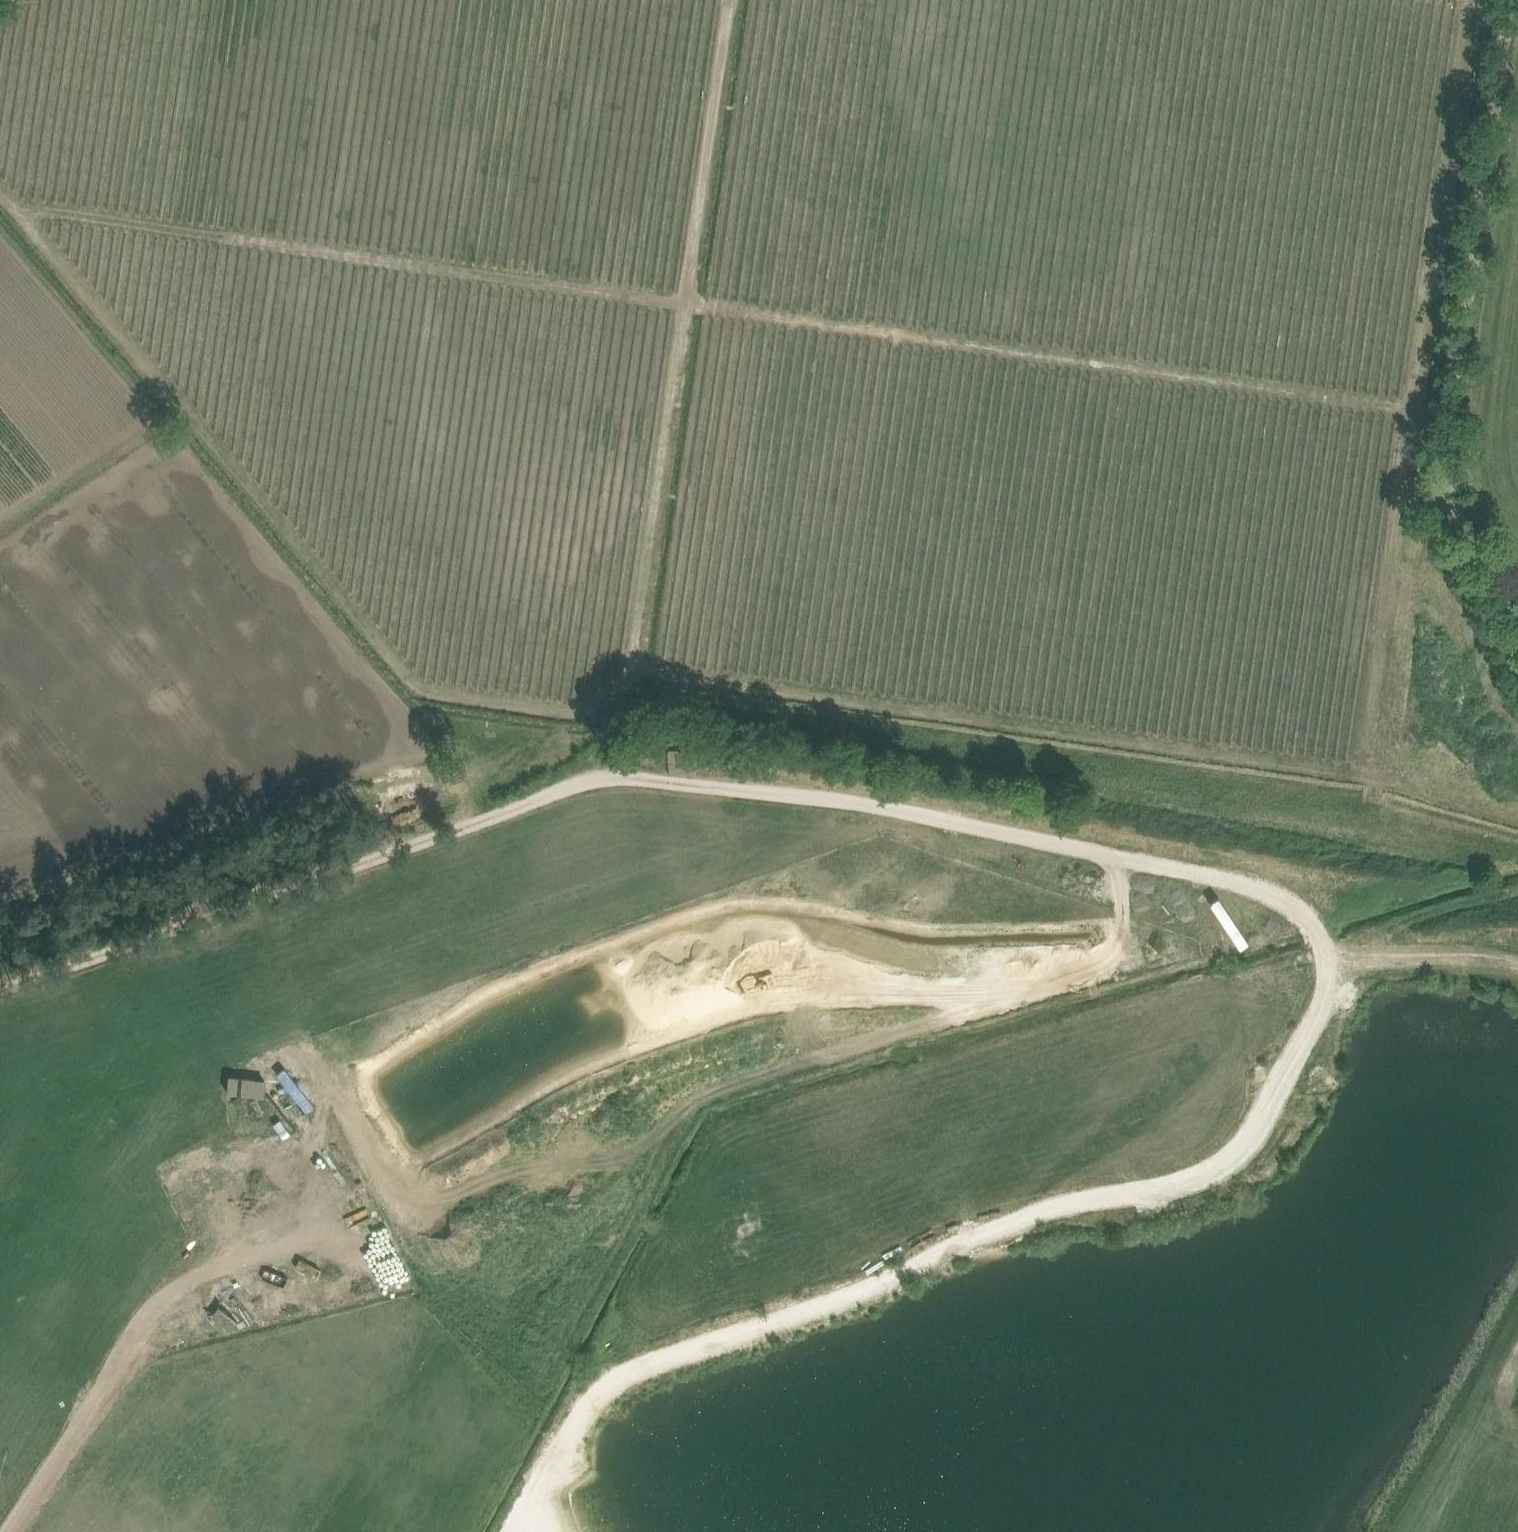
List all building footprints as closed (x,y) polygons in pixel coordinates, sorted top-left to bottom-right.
[(314,1111),(320,1106),(293,1072),(286,1077),(314,1111)] [(266,1079),(252,1078),(252,1076),(229,1074),(228,1092),(251,1094),(265,1094),(266,1079)]
